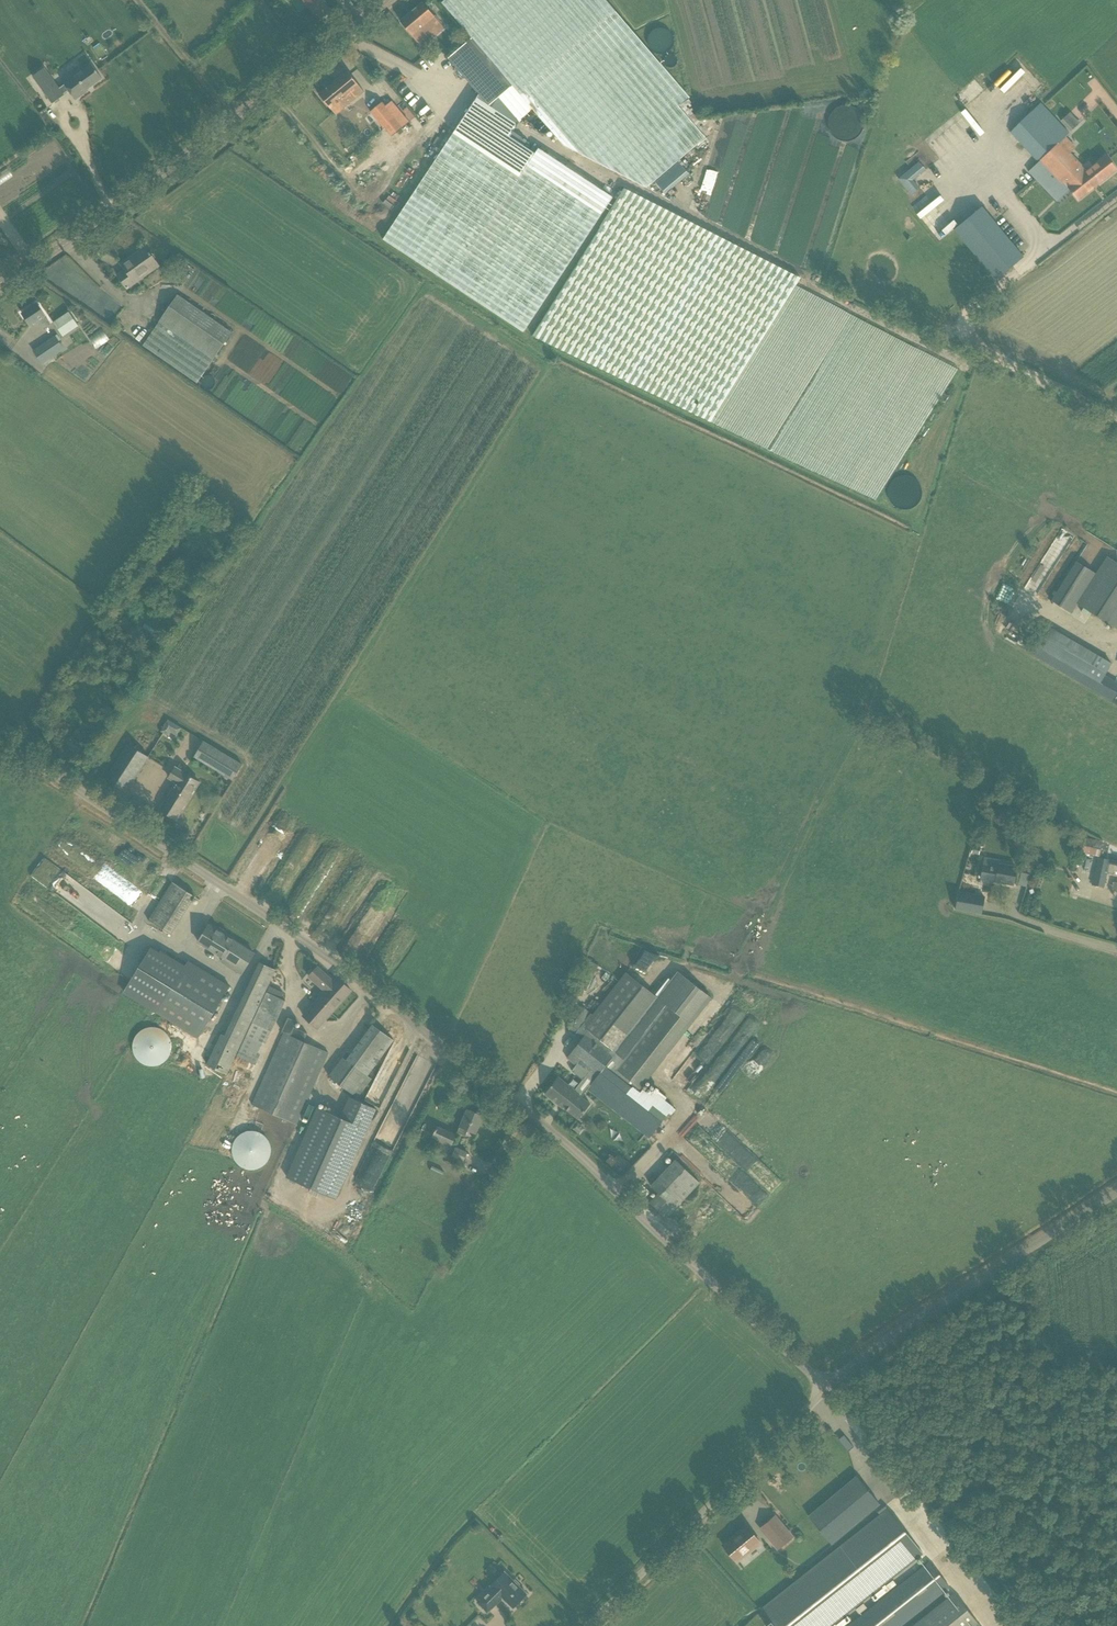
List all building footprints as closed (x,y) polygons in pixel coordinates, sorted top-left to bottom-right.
[(323,2),(321,0),(304,0),(313,11),(320,19),(330,11),(323,2)] [(441,2),(466,31),(472,38),(468,41),(448,58),(478,93),(489,106),(499,98),(518,121),(532,109),(562,144),(586,156),(646,187),(705,138),(679,107),(689,98),(658,61),(616,11),(606,0),(444,0),(441,2)] [(417,41),(432,28),(436,33),(443,27),(423,2),(400,21),(417,41)] [(59,88),(44,67),(31,77),(52,104),(64,95),(64,94),(69,90),(76,100),(89,90),(88,89),(102,79),(91,64),(81,71),(77,66),(60,79),(64,84),(59,88)] [(344,107),(355,98),(364,91),(347,71),(319,94),(326,103),(331,109),(340,102),(344,107)] [(467,110),(382,239),(524,332),(612,197),(538,148),(535,153),(524,146),(527,141),(513,131),(515,128),(519,122),(518,122),(518,121),(499,98),(489,106),(478,93),(476,97),(471,104),(467,110)] [(382,101),(371,111),(392,136),(410,121),(392,100),(386,106),(382,101)] [(1040,103),(1010,132),(1038,162),(1058,143),(1069,133),(1040,103)] [(1071,131),(1080,122),(1070,112),(1061,121),(1071,131)] [(1038,162),(1028,171),(1036,180),(1048,169),(1062,183),(1064,182),(1078,200),(1097,185),(1082,166),(1070,153),(1069,154),(1058,143),(1038,162)] [(1082,166),(1097,185),(1116,170),(1105,155),(1093,165),(1089,161),(1082,166)] [(919,161),(898,178),(903,184),(923,167),(919,161)] [(14,166),(7,169),(11,178),(18,175),(14,166)] [(623,190),(532,335),(570,355),(711,423),(800,279),(624,189),(623,190)] [(954,229),(988,271),(995,279),(1023,256),(1016,248),(982,206),(954,229)] [(160,266),(153,257),(151,255),(151,254),(150,252),(149,252),(146,248),(131,260),(129,258),(121,264),(125,269),(118,275),(124,283),(128,289),(160,266)] [(213,359),(232,332),(177,294),(158,322),(213,359)] [(51,324),(43,312),(37,303),(22,313),(30,325),(38,319),(44,328),(51,324)] [(906,476),(960,365),(841,307),(839,311),(835,305),(835,304),(829,315),(840,320),(814,371),(821,367),(830,382),(834,379),(829,390),(834,399),(834,398),(845,416),(849,418),(855,429),(865,434),(870,441),(867,447),(876,442),(880,449),(886,452),(869,462),(868,464),(873,467),(863,473),(875,494),(906,476)] [(79,326),(69,311),(53,322),(63,336),(79,326)] [(158,323),(142,345),(197,382),(212,360),(158,323)] [(109,328),(96,338),(104,348),(117,337),(109,328)] [(42,363),(64,350),(55,336),(33,350),(42,363)] [(1082,538),(1071,529),(1049,557),(1060,565),(1082,538)] [(1106,555),(1095,573),(1077,603),(1116,628),(1116,562),(1106,555)] [(1077,603),(1095,573),(1076,560),(1052,600),(1071,612),(1077,603)] [(1019,605),(1023,594),(1008,588),(1004,600),(1019,605)] [(1092,613),(1083,607),(1081,611),(1089,617),(1092,613)] [(1112,700),(1116,692),(1116,682),(1105,675),(1112,662),(1047,625),(1035,645),(1030,654),(1087,687),(1088,687),(1112,700)] [(86,655),(83,661),(92,667),(96,661),(86,655)] [(183,723),(173,732),(182,741),(192,732),(183,723)] [(233,780),(243,764),(203,740),(194,757),(233,780)] [(126,792),(132,783),(149,757),(128,743),(104,778),(126,792)] [(176,819),(182,810),(199,781),(182,770),(184,766),(181,764),(178,768),(176,767),(175,768),(169,777),(177,782),(160,809),(176,819)] [(154,810),(134,795),(126,805),(146,820),(154,810)] [(1081,851),(1099,855),(1102,840),(1084,836),(1081,851)] [(125,846),(141,860),(148,852),(132,838),(125,846)] [(973,845),(972,852),(979,853),(980,847),(973,845)] [(1095,873),(1093,884),(1103,886),(1106,876),(1106,872),(1113,873),(1113,870),(1116,871),(1116,862),(1115,862),(1098,858),(1095,873)] [(981,878),(1002,882),(1013,884),(1016,867),(1005,865),(999,864),(998,867),(984,864),(981,878)] [(170,934),(189,905),(195,896),(172,882),(167,891),(148,920),(170,934)] [(141,891),(153,900),(159,892),(146,884),(141,891)] [(955,909),(981,914),(983,902),(985,896),(958,891),(955,909)] [(92,909),(99,915),(112,901),(106,895),(92,909)] [(336,917),(344,925),(353,917),(345,908),(336,917)] [(224,958),(222,961),(241,973),(254,953),(209,925),(198,942),(224,958)] [(123,991),(123,992),(152,1009),(156,1012),(198,1038),(231,986),(189,960),(186,964),(152,943),(141,962),(123,991)] [(217,1044),(208,1064),(228,1073),(271,979),(275,970),(259,962),(225,1035),(222,1034),(217,1044)] [(317,1028),(351,990),(337,978),(333,981),(317,966),(308,976),(323,989),(318,994),(320,996),(303,1016),(317,1028)] [(558,1077),(545,1094),(563,1108),(563,1107),(578,1119),(591,1102),(582,1096),(594,1081),(624,1105),(625,1106),(633,1096),(635,1098),(642,1089),(640,1088),(690,1024),(711,997),(677,971),(658,997),(626,972),(592,1014),(584,1008),(569,1029),(582,1039),(575,1048),(568,1057),(567,1058),(576,1065),(571,1071),(583,1079),(575,1090),(558,1077)] [(238,1056),(255,1064),(285,1000),(267,992),(238,1056)] [(775,1001),(774,1014),(789,1014),(790,1002),(775,1001)] [(751,1032),(764,1037),(771,1021),(757,1016),(751,1032)] [(282,1031),(284,1032),(279,1043),(251,1103),(294,1122),(322,1062),(327,1052),(303,1041),(307,1033),(294,1027),(296,1021),(288,1017),(282,1031)] [(358,1096),(365,1088),(372,1079),(367,1076),(393,1040),(373,1024),(346,1060),(343,1057),(336,1066),(329,1075),(358,1096)] [(172,1048),(172,1044),(171,1041),(171,1039),(169,1037),(168,1035),(166,1033),(164,1031),(162,1029),(160,1028),(157,1027),(154,1027),(152,1027),(149,1027),(147,1027),(143,1029),(141,1030),(139,1031),(138,1033),(136,1035),(135,1037),(134,1040),(133,1042),(133,1045),(133,1048),(133,1050),(134,1053),(135,1055),(136,1058),(138,1059),(140,1061),(141,1062),(143,1063),(147,1065),(150,1066),(152,1066),(155,1065),(158,1065),(160,1064),(163,1063),(165,1061),(167,1059),(168,1057),(170,1055),(171,1052),(171,1050),(172,1048)] [(318,1107),(287,1177),(335,1199),(375,1109),(349,1097),(340,1117),(318,1107)] [(476,1132),(479,1126),(483,1116),(467,1109),(463,1119),(460,1125),(461,1126),(458,1131),(465,1135),(468,1129),(476,1132)] [(451,1146),(456,1135),(436,1126),(432,1137),(451,1146)] [(237,1137),(236,1139),(234,1142),(233,1145),(232,1148),(232,1151),(233,1154),(233,1157),(235,1161),(237,1163),(239,1166),(242,1168),(246,1169),(249,1170),(252,1170),(255,1170),(258,1169),(261,1167),(264,1166),(266,1164),(267,1162),(269,1159),(270,1156),(271,1152),(271,1149),(271,1145),(269,1141),(268,1138),(266,1136),(263,1134),(260,1132),(258,1131),(255,1131),(251,1130),(248,1131),(246,1131),(243,1133),(240,1134),(237,1137)] [(461,1166),(467,1152),(456,1147),(452,1156),(457,1159),(455,1163),(461,1166)] [(623,1166),(629,1160),(623,1155),(617,1160),(623,1166)] [(665,1218),(673,1210),(699,1183),(675,1160),(651,1185),(659,1193),(650,1202),(665,1218)] [(778,1187),(787,1190),(791,1180),(782,1177),(778,1187)] [(831,1543),(871,1511),(879,1504),(856,1476),(808,1516),(831,1543)] [(760,1608),(775,1625),(831,1625),(923,1553),(887,1508),(760,1608)] [(793,1536),(775,1515),(760,1528),(777,1549),(793,1536)] [(761,1544),(753,1534),(746,1526),(738,1532),(740,1534),(724,1547),(731,1556),(737,1563),(761,1544)] [(765,1551),(751,1561),(755,1567),(769,1556),(765,1551)] [(849,1625),(900,1625),(949,1587),(930,1562),(849,1625)] [(487,1612),(502,1597),(513,1607),(526,1594),(504,1571),(490,1584),(492,1587),(477,1602),(487,1612)] [(911,1625),(980,1625),(954,1592),(911,1625)]
